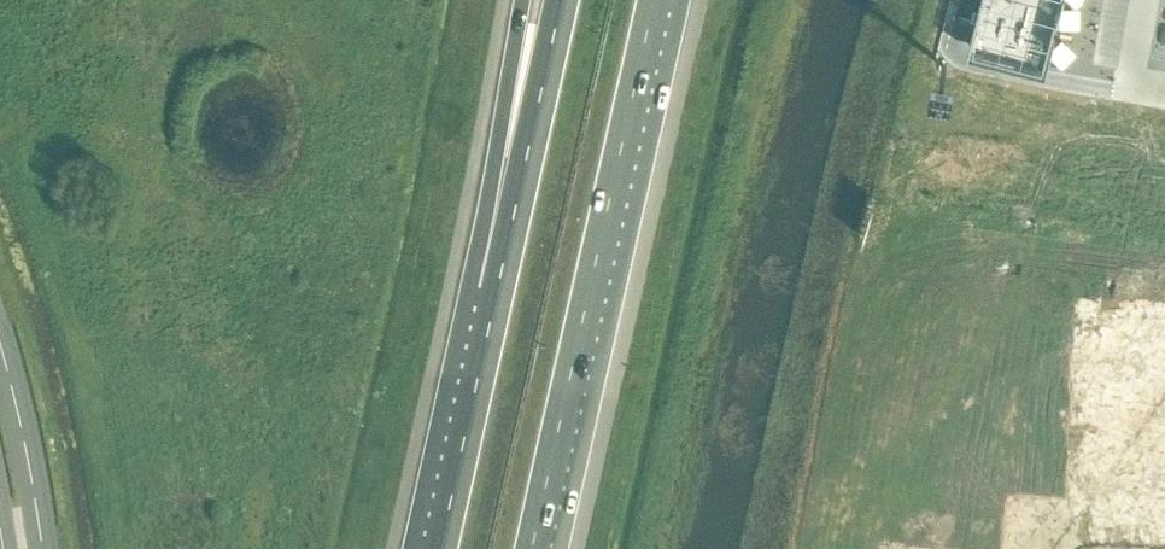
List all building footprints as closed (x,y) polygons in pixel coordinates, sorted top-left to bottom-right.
[(1060,0),(983,0),(981,7),(976,6),(973,16),(978,18),(972,44),(1044,63),(1060,0)]
